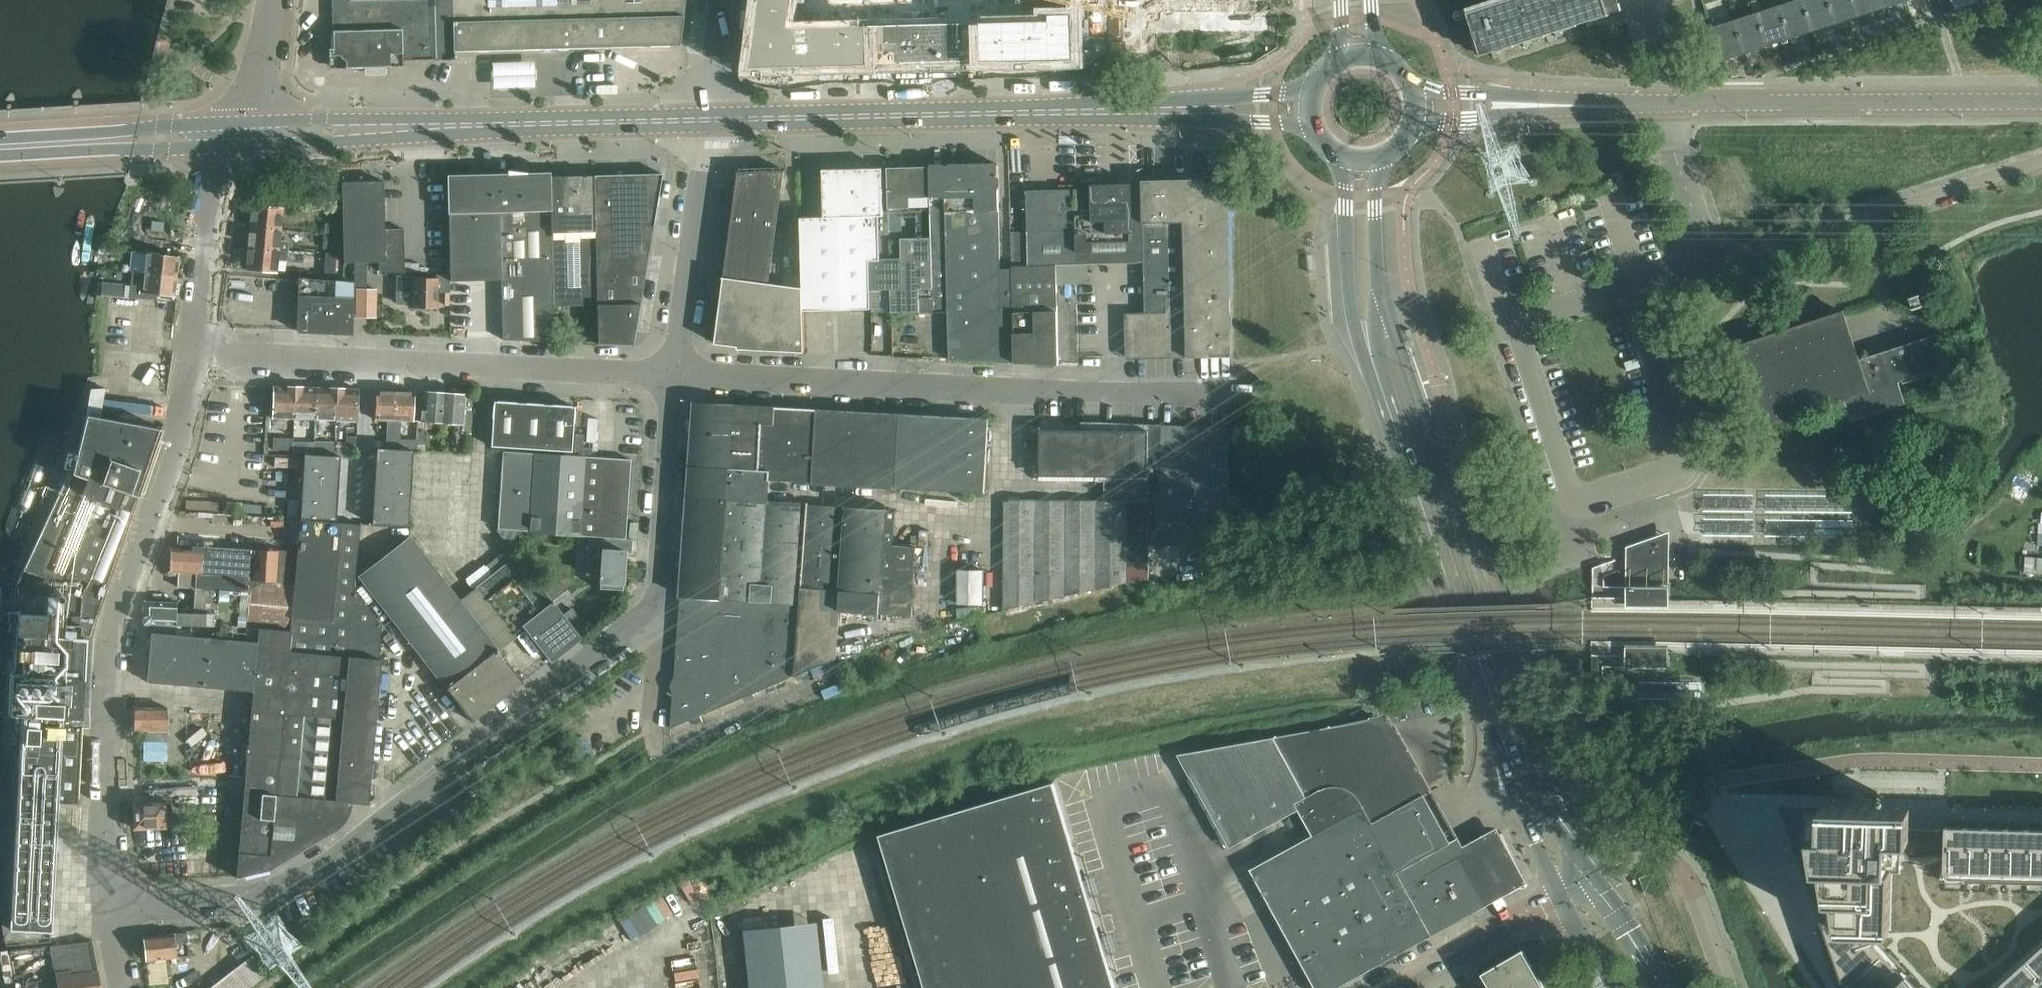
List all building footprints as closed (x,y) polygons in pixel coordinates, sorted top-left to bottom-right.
[(334,68),(366,67),(369,63),(369,59),(376,59),(377,75),(387,74),(386,60),(455,59),(455,51),(679,44),(685,0),(332,0),(334,68)] [(755,66),(1078,57),(1076,0),(763,0),(755,66)] [(1113,18),(1135,18),(1135,33),(1190,33),(1190,41),(1257,41),(1257,0),(1113,0),(1113,18)] [(1500,3),(1514,45),(1524,41),(1526,47),(1531,46),(1529,39),(1545,34),(1534,0),(1508,0),(1500,3)] [(1545,34),(1555,31),(1557,37),(1563,35),(1561,29),(1577,24),(1569,0),(1534,0),(1545,34)] [(1577,24),(1586,21),(1588,27),(1594,25),(1592,20),(1610,14),(1610,13),(1605,0),(1569,0),(1577,24)] [(1610,13),(1622,9),(1619,0),(1605,0),(1610,13)] [(1780,6),(1791,37),(1813,30),(1804,0),(1799,0),(1780,6)] [(1813,30),(1836,22),(1829,0),(1804,0),(1813,30)] [(1836,22),(1859,15),(1854,0),(1829,0),(1836,22)] [(1859,15),(1882,7),(1879,0),(1854,0),(1859,15)] [(1955,9),(1953,1),(1940,5),(1943,13),(1955,9)] [(1514,45),(1500,3),(1468,13),(1474,31),(1473,31),(1481,55),(1492,52),(1494,58),(1500,56),(1498,50),(1514,45)] [(1780,6),(1758,14),(1768,45),(1791,37),(1780,6)] [(1758,14),(1735,21),(1745,52),(1768,45),(1758,14)] [(1745,52),(1735,21),(1712,29),(1722,60),(1745,52)] [(535,62),(492,63),(492,89),(535,88),(535,62)] [(919,289),(920,312),(949,312),(950,359),(1015,362),(1012,269),(1000,269),(999,201),(998,164),(944,165),(944,166),(931,166),(931,197),(932,209),(933,289),(919,289)] [(889,211),(932,209),(931,197),(930,166),(888,168),(889,211)] [(824,169),(825,216),(802,217),(804,310),(872,308),(871,290),(870,260),(881,260),(880,216),(884,216),(883,168),(824,169)] [(740,172),(726,277),(769,283),(784,171),(740,172)] [(594,175),(597,305),(598,344),(633,343),(662,173),(594,175)] [(553,306),(597,305),(594,175),(562,176),(551,176),(553,306)] [(501,279),(503,327),(495,327),(495,336),(503,336),(503,339),(554,341),(550,176),(448,179),(450,281),(501,279)] [(1143,187),(1144,261),(1146,315),(1125,316),(1126,359),(1187,357),(1232,356),(1228,178),(1142,180),(1143,187)] [(379,262),(379,270),(405,273),(404,228),(385,229),(384,181),(342,182),(344,263),(379,262)] [(1093,184),(1076,185),(1079,264),(1088,264),(1138,262),(1144,261),(1143,187),(1093,188),(1093,184)] [(1029,265),(1057,265),(1079,264),(1076,185),(1060,185),(1060,189),(1027,190),(1029,265)] [(252,204),(250,226),(281,229),(283,207),(252,204)] [(250,226),(248,248),(288,251),(289,242),(280,241),(281,229),(250,226)] [(1013,264),(1013,228),(1003,228),(1004,264),(1013,264)] [(326,248),(336,248),(337,235),(323,234),(323,233),(309,232),(309,238),(326,240),(326,248)] [(932,237),(890,238),(891,259),(881,260),(870,260),(871,290),(891,290),(892,313),(920,312),(919,289),(933,289),(932,237)] [(122,245),(99,243),(98,253),(122,255),(122,254),(122,245)] [(132,246),(122,245),(122,254),(132,255),(132,251),(132,246)] [(288,251),(248,248),(246,269),(277,272),(278,259),(287,260),(288,251)] [(144,259),(143,274),(177,277),(179,256),(158,254),(158,253),(132,251),(132,255),(131,258),(144,259)] [(325,266),(335,266),(336,252),(326,252),(325,266)] [(1088,264),(1079,264),(1057,265),(1057,285),(1089,284),(1088,264)] [(1057,265),(1029,265),(1012,266),(1015,362),(1059,364),(1057,285),(1057,265)] [(354,266),(355,283),(355,284),(366,284),(365,266),(354,266)] [(177,277),(143,274),(141,293),(175,296),(177,277)] [(413,277),(412,307),(416,307),(416,309),(426,310),(426,307),(437,308),(438,291),(450,292),(450,274),(437,274),(437,278),(413,277)] [(297,330),(353,332),(355,283),(299,277),(297,330)] [(804,287),(769,283),(726,277),(724,277),(724,278),(725,278),(716,343),(739,346),(739,348),(805,352),(804,287)] [(103,291),(126,293),(127,281),(105,279),(103,291)] [(356,317),(376,317),(377,289),(357,288),(356,317)] [(1843,311),(1733,347),(1759,427),(1844,399),(1851,420),(1905,403),(1899,382),(1948,366),(1937,334),(1855,360),(1840,314),(1844,313),(1843,311)] [(273,418),(294,419),(295,386),(274,386),(273,418)] [(295,386),(294,419),(315,419),(316,387),(295,386)] [(337,388),(316,387),(315,419),(336,420),(337,388)] [(12,673),(10,713),(21,714),(21,719),(17,792),(15,829),(10,928),(52,931),(58,813),(59,798),(76,799),(76,802),(77,802),(78,798),(81,727),(81,724),(79,724),(79,717),(82,717),(85,676),(87,637),(92,638),(93,635),(93,634),(101,603),(102,603),(105,592),(112,572),(121,547),(133,513),(139,495),(161,429),(125,422),(100,417),(105,388),(91,389),(87,415),(78,453),(73,473),(69,472),(66,479),(64,478),(61,486),(62,487),(61,489),(65,490),(64,493),(60,494),(58,501),(59,504),(60,505),(54,516),(50,514),(17,582),(13,673),(12,673)] [(358,388),(337,388),(336,420),(357,421),(358,388)] [(387,445),(393,445),(395,390),(376,389),(375,419),(388,419),(387,445)] [(395,390),(393,445),(400,445),(401,420),(414,420),(415,391),(395,390)] [(421,421),(442,423),(444,393),(423,391),(421,421)] [(444,393),(442,423),(463,424),(461,449),(470,450),(471,433),(475,394),(466,394),(444,393)] [(491,446),(518,447),(521,402),(494,401),(491,446)] [(518,447),(544,449),(547,404),(521,402),(518,447)] [(695,402),(691,449),(739,453),(738,469),(770,470),(770,480),(813,482),(817,409),(775,407),(695,402)] [(547,404),(544,449),(572,451),(575,406),(547,404)] [(989,419),(817,409),(813,482),(813,484),(896,489),(896,487),(984,492),(989,419)] [(1040,480),(1149,480),(1151,424),(1087,422),(1087,427),(1041,425),(1040,480)] [(1149,480),(1148,502),(1148,544),(1149,544),(1229,544),(1229,428),(1151,424),(1149,480)] [(416,444),(425,444),(426,427),(417,426),(416,444)] [(273,437),(272,449),(282,449),(282,437),(273,437)] [(321,450),(334,451),(335,442),(321,441),(321,450)] [(336,451),(354,452),(355,443),(337,441),(336,451)] [(375,444),(374,460),(410,462),(411,447),(375,444)] [(690,466),(688,496),(728,499),(736,499),(738,469),(739,453),(691,449),(690,465),(689,465),(689,466),(690,466)] [(307,450),(306,466),(342,469),(343,453),(307,450)] [(626,538),(631,459),(502,451),(497,529),(530,531),(530,532),(626,538)] [(374,460),(373,475),(409,477),(410,473),(410,462),(374,460)] [(306,466),(305,482),(341,485),(342,469),(306,466)] [(728,499),(721,599),(762,601),(768,503),(770,480),(770,470),(738,469),(736,499),(728,499)] [(373,475),(372,490),(408,492),(408,489),(409,477),(373,475)] [(305,482),(304,498),(340,501),(341,485),(305,482)] [(372,490),(371,505),(407,508),(408,492),(372,490)] [(1754,494),(1704,493),(1704,511),(1753,511),(1754,494)] [(1840,495),(1766,494),(1766,512),(1852,513),(1852,502),(1840,502),(1840,495)] [(681,596),(721,599),(728,499),(688,496),(681,596)] [(304,498),(303,514),(338,517),(340,501),(304,498)] [(1148,544),(1148,502),(1127,502),(1127,501),(1005,501),(1005,609),(1149,576),(1149,544),(1148,544)] [(768,503),(762,601),(801,604),(802,586),(807,505),(768,503)] [(371,505),(370,520),(406,523),(407,508),(371,505)] [(847,508),(807,505),(802,586),(842,590),(847,508)] [(847,508),(842,590),(840,610),(841,610),(879,613),(885,542),(887,510),(847,508)] [(897,511),(887,510),(885,542),(894,543),(897,511)] [(1754,517),(1704,517),(1704,536),(1754,536),(1754,517)] [(1853,518),(1766,518),(1766,537),(1853,537),(1853,518)] [(258,642),(253,690),(236,877),(244,875),(244,876),(270,869),(325,836),(325,835),(338,828),(341,825),(344,822),(346,820),(348,816),(350,811),(351,807),(352,802),(368,804),(381,659),(379,659),(382,627),(383,626),(354,589),(361,524),(301,519),(298,551),(278,550),(277,582),(254,580),(252,580),(247,626),(259,628),(258,642)] [(497,530),(509,544),(515,531),(497,530)] [(885,542),(879,613),(912,616),(918,536),(912,535),(912,544),(894,543),(885,542)] [(499,650),(460,600),(410,537),(359,576),(473,721),(474,721),(473,720),(522,682),(523,683),(524,682),(499,650)] [(1633,550),(1633,586),(1668,586),(1668,538),(1649,544),(1633,550)] [(599,577),(600,577),(599,588),(622,589),(625,550),(615,550),(616,542),(589,540),(587,573),(599,574),(599,577)] [(171,572),(178,572),(250,576),(251,549),(226,547),(179,544),(179,548),(172,548),(171,561),(171,572)] [(255,549),(254,580),(277,582),(278,550),(255,549)] [(1157,555),(1161,573),(1200,564),(1196,549),(1173,554),(1173,552),(1157,555)] [(517,555),(460,600),(499,650),(516,637),(514,634),(524,626),(551,660),(581,637),(517,555)] [(980,604),(983,604),(983,570),(981,570),(980,571),(960,571),(960,603),(980,603),(980,604)] [(250,576),(178,572),(177,586),(195,587),(194,613),(177,612),(177,602),(145,600),(144,603),(142,605),(142,611),(144,613),(144,616),(143,616),(143,623),(213,626),(213,625),(222,625),(222,635),(244,636),(245,627),(247,627),(250,576)] [(802,586),(801,604),(795,676),(837,658),(841,610),(840,610),(842,590),(802,586)] [(1667,599),(1668,586),(1633,586),(1628,586),(1628,598),(1667,599)] [(721,599),(681,596),(671,728),(795,676),(801,604),(762,601),(721,599)] [(147,681),(253,690),(258,642),(152,633),(147,681)] [(135,731),(166,731),(166,707),(135,707),(135,718),(133,720),(133,726),(135,728),(135,731)] [(1178,754),(1229,846),(1239,840),(1240,842),(1299,810),(1313,835),(1251,869),(1316,987),(1335,987),(1485,905),(1454,849),(1449,839),(1382,718),(1382,717),(1380,718),(1380,717),(1378,717),(1378,718),(1280,735),(1178,754)] [(926,987),(1116,987),(1054,782),(880,834),(926,987)] [(184,826),(183,817),(171,818),(171,802),(134,803),(134,820),(134,826),(134,828),(184,826)] [(198,817),(183,817),(184,826),(198,826),(198,817)] [(1788,822),(1791,834),(1789,833),(1843,987),(1917,987),(1891,959),(1891,883),(1899,884),(1901,825),(1901,824),(1809,822),(1788,822)] [(1945,826),(1943,884),(2041,885),(2041,828),(1945,826)] [(1462,845),(1454,849),(1485,905),(1513,890),(1526,882),(1500,835),(1488,842),(1467,854),(1462,845)] [(749,987),(825,987),(822,959),(834,958),(830,917),(743,925),(749,987)] [(187,932),(186,932),(143,936),(146,960),(177,957),(176,943),(188,942),(187,932)] [(53,946),(56,971),(97,966),(93,940),(53,946)] [(1491,987),(1520,987),(1539,977),(1523,949),(1482,973),(1491,987)] [(2000,987),(2041,987),(2041,950),(2000,987)] [(266,975),(251,956),(209,987),(250,987),(266,975)] [(56,971),(59,987),(101,987),(97,966),(56,971)] [(1539,977),(1520,987),(1545,987),(1539,977)]
